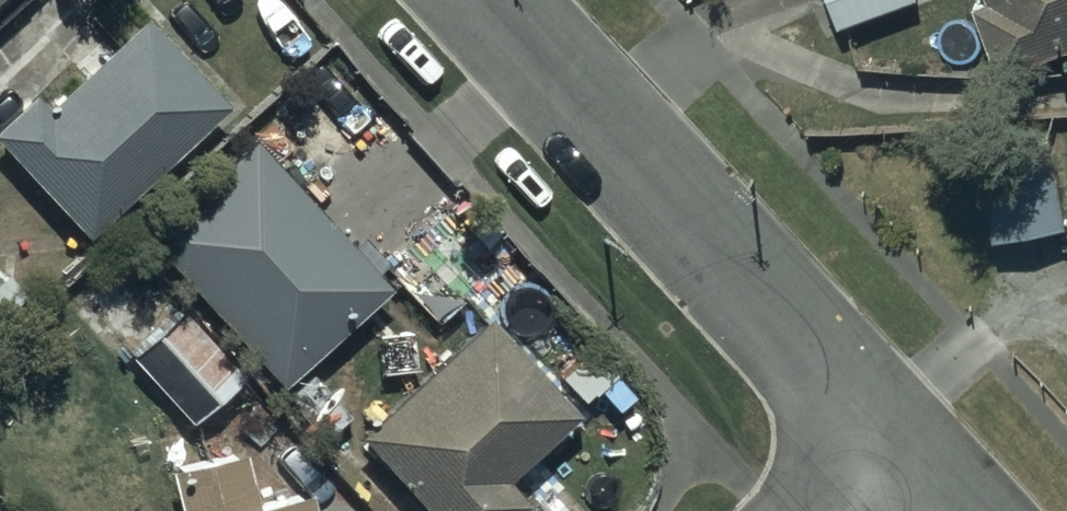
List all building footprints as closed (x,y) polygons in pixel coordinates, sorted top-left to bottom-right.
[(0,110),(0,139),(85,228),(224,95),(133,0),(100,0),(91,9),(113,32),(41,101),(26,86),(0,110)] [(885,0),(830,0),(837,18),(885,0)] [(997,63),(1066,38),(1066,0),(974,0),(997,63)] [(251,131),(143,230),(278,377),(386,278),(251,131)] [(1064,215),(1049,131),(976,144),(991,228),(1064,215)] [(179,300),(126,348),(189,418),(242,369),(179,300)] [(483,307),(358,426),(439,510),(506,510),(522,496),(499,471),(573,400),(483,307)] [(172,483),(178,510),(313,510),(306,481),(253,492),(242,443),(179,457),(185,480),(172,483)]
